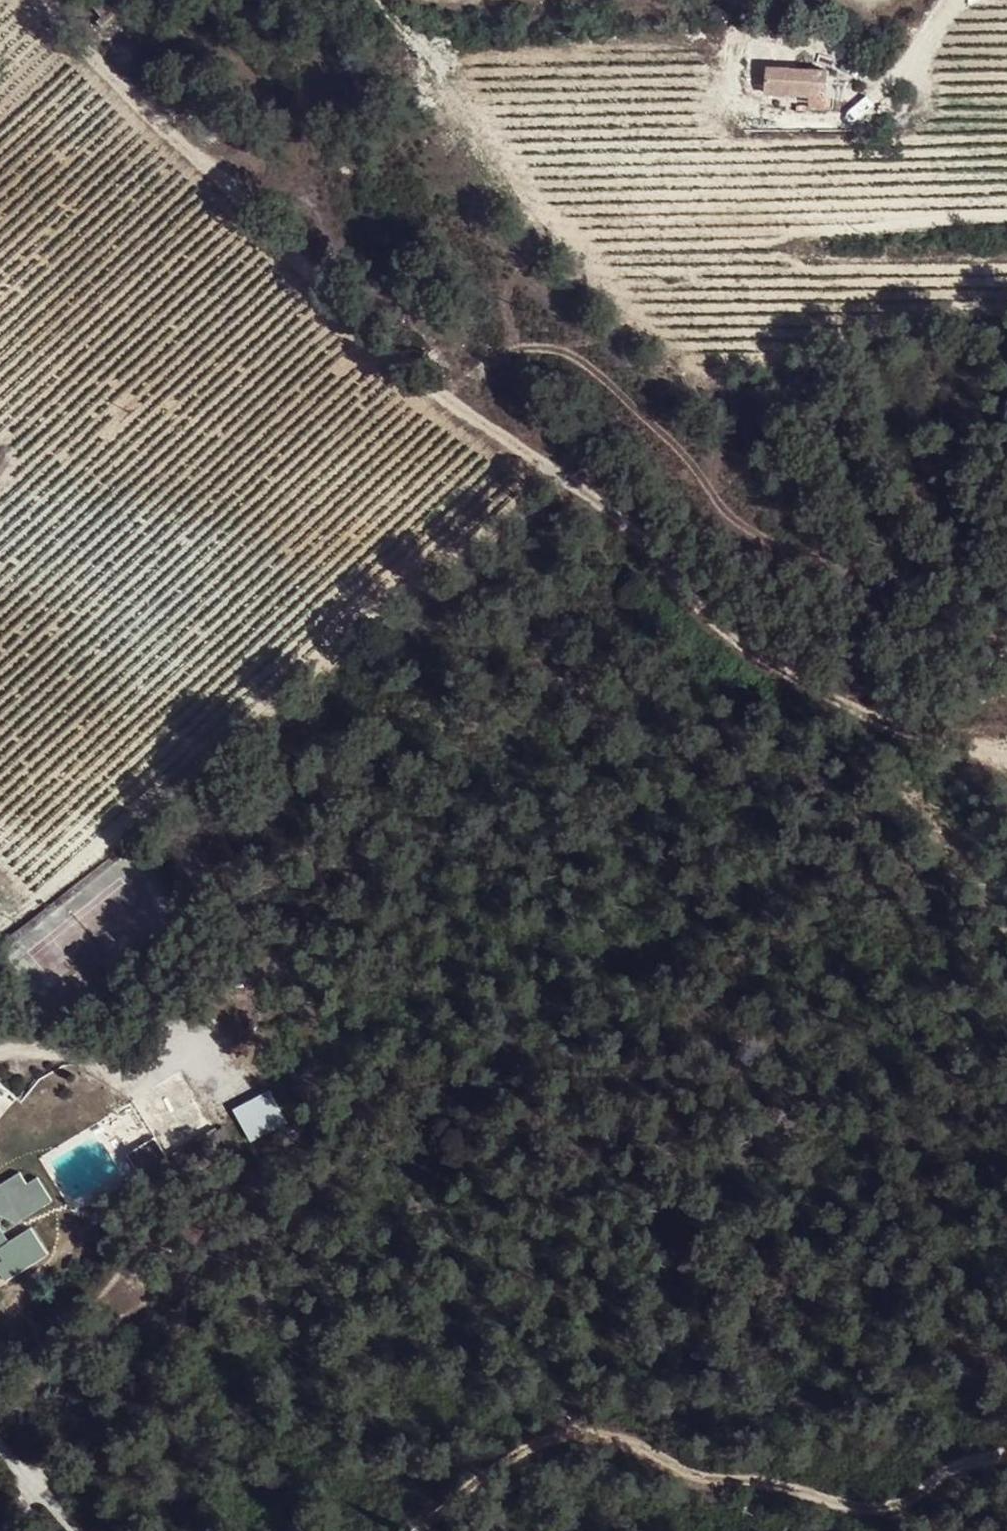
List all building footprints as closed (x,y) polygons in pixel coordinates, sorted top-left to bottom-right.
[(810,105),(829,108),(832,49),(753,42),(751,86),(766,88),(766,91),(812,95),(810,105)] [(140,1172),(165,1159),(154,1137),(129,1150),(140,1172)] [(13,1207),(20,1219),(36,1209),(32,1203),(45,1196),(36,1181),(27,1186),(20,1175),(0,1187),(0,1214),(13,1207)] [(48,1255),(32,1230),(5,1245),(0,1237),(0,1272),(6,1281),(48,1255)]
